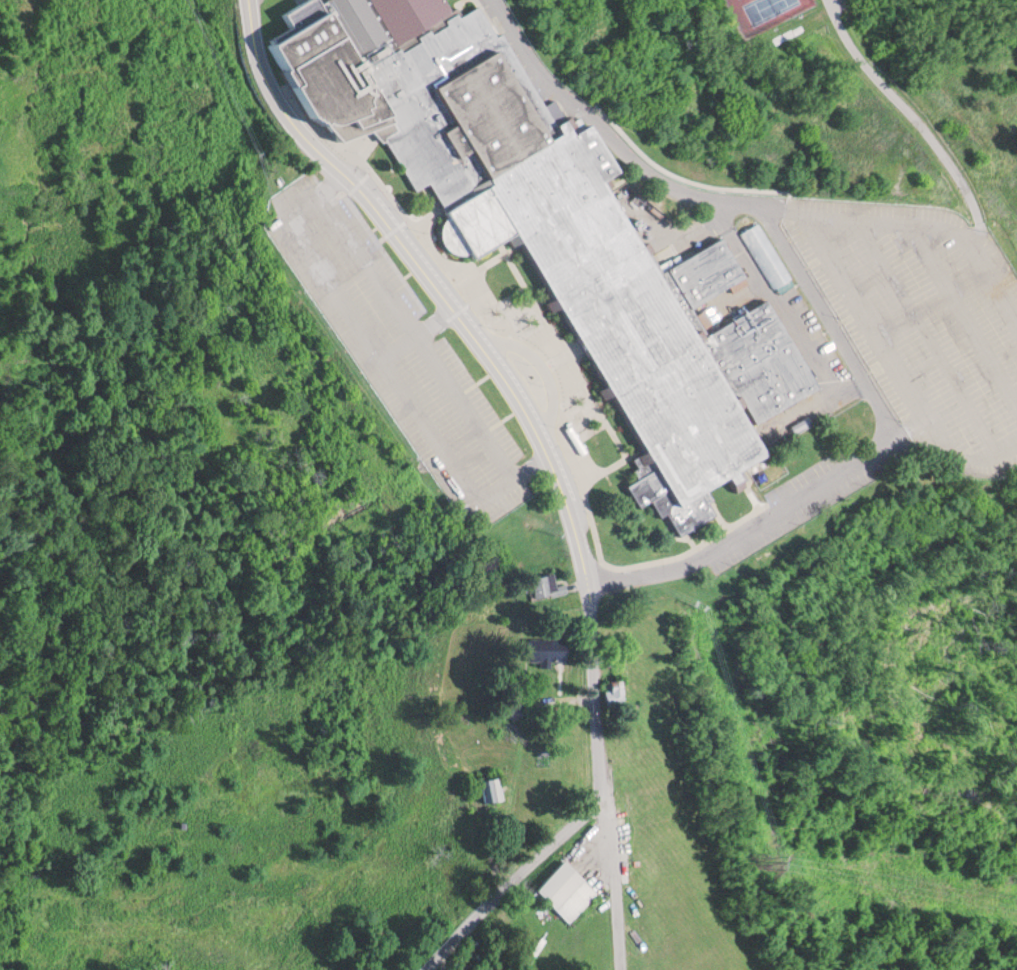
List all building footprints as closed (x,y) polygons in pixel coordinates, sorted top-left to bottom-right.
[(335,9),(326,14),(398,131),(385,139),(415,191),(426,184),(447,218),(440,229),(442,243),(454,255),(474,256),(514,234),(646,453),(634,460),(644,479),(628,489),(650,528),(667,517),(681,537),(715,518),(704,494),(764,457),(749,432),(816,389),(766,302),(696,345),(680,314),(745,275),(714,225),(646,266),(597,184),(615,173),(589,128),(573,138),(565,124),(556,127),(501,36),(496,39),(478,8),(459,19),(456,14),(450,18),(440,0),(331,0),(335,9)] [(326,14),(398,131),(385,139),(382,141),(374,131),(340,143),(308,116),(270,48),(326,14)] [(752,247),(761,241),(771,257),(760,264),(774,285),(789,276),(756,223),(742,231),(752,247)] [(534,656),(534,665),(544,665),(544,657),(560,657),(560,636),(518,636),(518,656),(534,656)] [(496,773),(474,777),(478,801),(500,797),(496,773)] [(568,922),(596,893),(558,857),(530,888),(568,922)]
